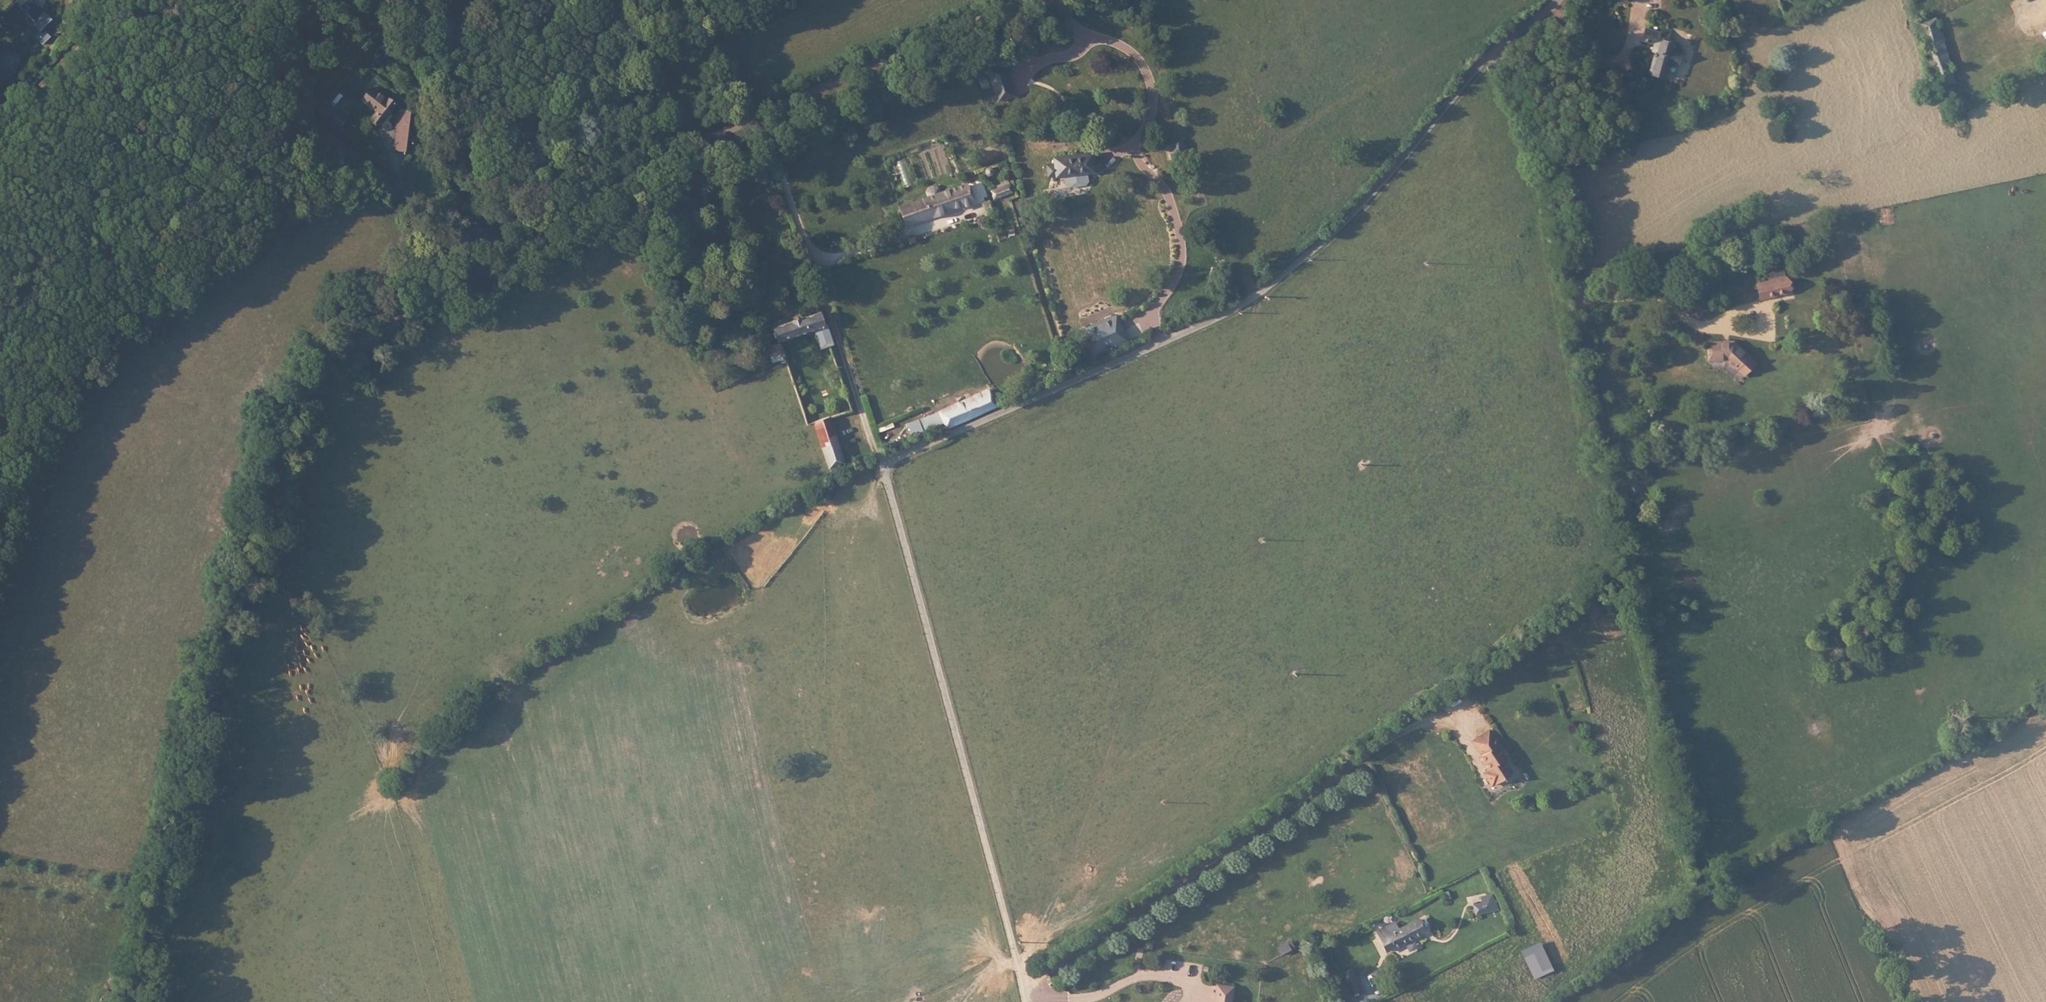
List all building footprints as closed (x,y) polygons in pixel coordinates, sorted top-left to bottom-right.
[(5,10),(17,20),(15,28),(20,31),(28,38),(35,30),(27,23),(35,12),(26,5),(24,7),(16,1),(13,4),(9,0),(0,0),(0,17),(5,10)] [(1916,22),(1935,89),(1953,84),(1941,44),(1944,44),(1940,33),(1937,35),(1932,17),(1916,22)] [(1653,29),(1637,25),(1634,37),(1647,40),(1644,49),(1646,49),(1638,83),(1654,87),(1661,60),(1670,63),(1674,53),(1665,50),(1667,43),(1658,41),(1662,30),(1653,28),(1653,29)] [(979,63),(982,71),(997,66),(995,59),(979,63)] [(997,66),(982,71),(989,95),(1004,90),(997,66)] [(374,85),(363,98),(375,107),(369,115),(382,126),(393,113),(390,110),(395,103),(374,85)] [(396,148),(405,150),(412,110),(403,108),(396,148)] [(332,120),(342,127),(348,119),(338,111),(332,120)] [(1059,174),(1059,176),(1099,171),(1099,170),(1106,169),(1105,160),(1098,161),(1097,158),(1096,152),(1083,153),(1080,152),(1076,152),(1074,154),(1057,156),(1058,163),(1050,164),(1052,175),(1059,174)] [(889,203),(885,205),(892,222),(947,200),(949,205),(960,201),(951,179),(926,189),(924,183),(919,182),(914,184),(912,188),(914,193),(894,201),(894,199),(888,201),(889,203)] [(999,180),(973,183),(975,196),(1001,193),(999,180)] [(1757,280),(1759,289),(1775,285),(1774,277),(1757,280)] [(1775,285),(1759,289),(1745,292),(1749,308),(1779,301),(1775,285)] [(810,322),(805,306),(757,320),(761,336),(791,327),(795,340),(803,338),(807,350),(817,347),(824,345),(816,321),(810,322)] [(1101,310),(1067,323),(1077,350),(1111,337),(1101,310)] [(769,358),(765,349),(758,351),(761,360),(769,358)] [(1725,352),(1700,355),(1700,371),(1719,370),(1736,388),(1749,376),(1725,352)] [(926,410),(932,426),(983,405),(974,384),(954,392),(956,397),(926,410)] [(845,465),(830,416),(813,422),(828,471),(845,465)] [(1487,729),(1478,736),(1488,750),(1483,754),(1486,758),(1484,760),(1491,769),(1489,770),(1488,771),(1488,772),(1485,775),(1494,787),(1497,785),(1498,786),(1509,778),(1505,774),(1511,770),(1504,760),(1506,759),(1496,745),(1498,744),(1487,729)] [(1488,750),(1478,736),(1471,741),(1481,755),(1479,757),(1489,770),(1491,769),(1484,760),(1486,758),(1483,754),(1488,750)] [(1511,770),(1505,774),(1509,778),(1514,774),(1511,770)] [(1379,927),(1369,932),(1373,940),(1379,952),(1414,932),(1408,921),(1383,935),(1379,927)] [(1293,947),(1283,950),(1286,957),(1295,954),(1293,947)] [(1516,962),(1525,981),(1542,973),(1533,954),(1516,962)] [(1219,986),(1217,999),(1233,1001),(1235,988),(1219,986)]
